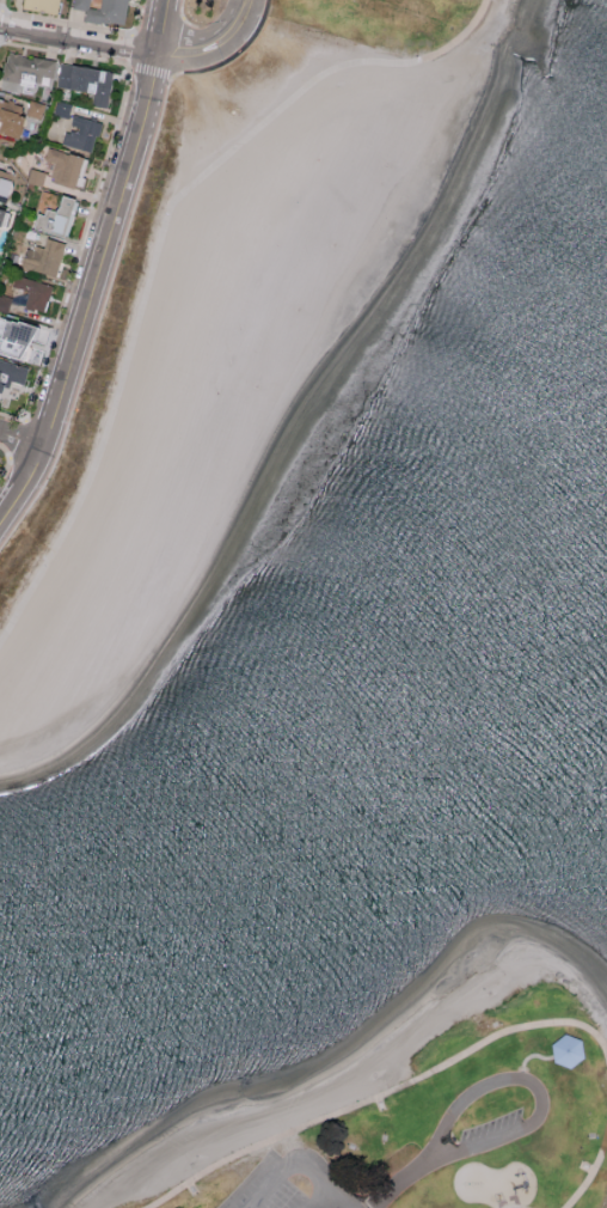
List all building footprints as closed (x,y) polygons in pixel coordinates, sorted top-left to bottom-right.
[(21,7),(56,14),(59,0),(23,0),(21,7)] [(99,8),(88,7),(89,0),(73,0),(72,8),(85,10),(84,20),(123,26),(127,0),(100,0),(99,8)] [(55,60),(6,52),(0,88),(0,89),(16,91),(18,80),(40,84),(41,76),(52,77),(55,60)] [(108,107),(112,70),(59,64),(57,87),(85,90),(86,81),(95,82),(92,105),(108,107)] [(17,138),(23,116),(18,115),(21,105),(0,99),(0,133),(17,138)] [(45,103),(29,99),(25,114),(41,118),(45,103)] [(61,143),(91,153),(101,122),(74,114),(70,128),(67,127),(61,143)] [(49,182),(74,187),(77,173),(83,174),(86,156),(47,149),(45,160),(53,162),(49,182)] [(6,198),(11,173),(0,171),(0,196),(6,198)] [(43,208),(42,214),(35,213),(31,227),(64,236),(74,199),(58,195),(54,211),(43,208)] [(22,267),(55,276),(64,243),(45,238),(42,247),(28,243),(22,267)] [(44,313),(51,284),(15,275),(13,285),(28,288),(23,307),(44,313)] [(4,318),(0,331),(0,351),(24,359),(34,327),(4,318)] [(583,1039),(559,1031),(550,1061),(575,1068),(583,1039)]
